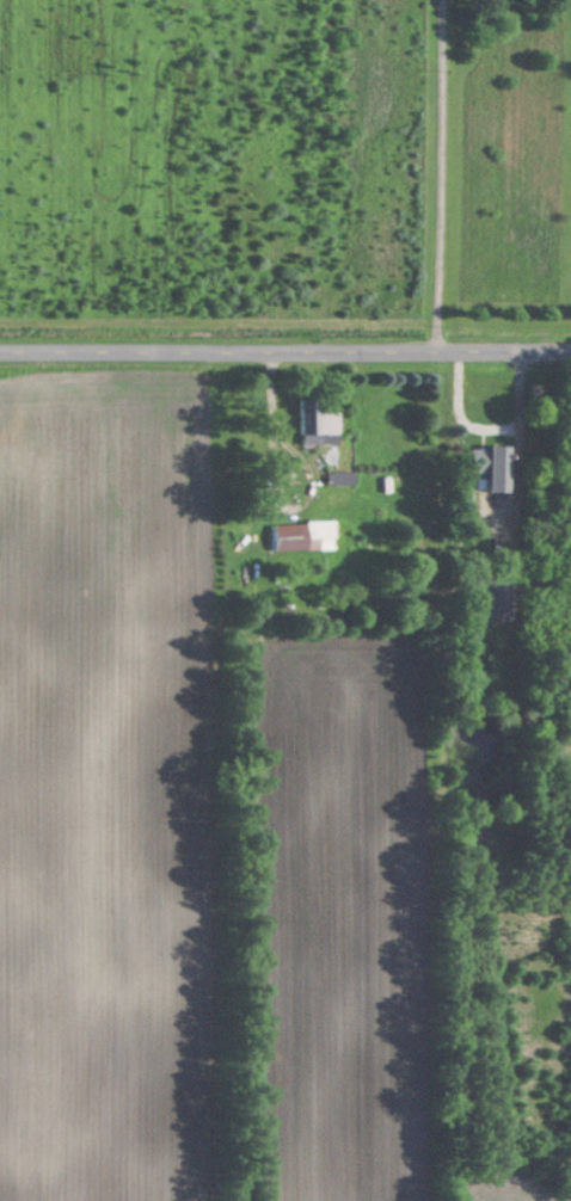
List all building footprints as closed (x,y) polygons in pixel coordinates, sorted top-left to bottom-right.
[(328,443),(328,410),(314,410),(314,400),(290,400),(290,443),(328,443)] [(475,472),(475,493),(495,493),(495,448),(472,448),(472,472),(475,472)] [(328,549),(327,523),(264,524),(264,551),(311,550),(328,549)]
